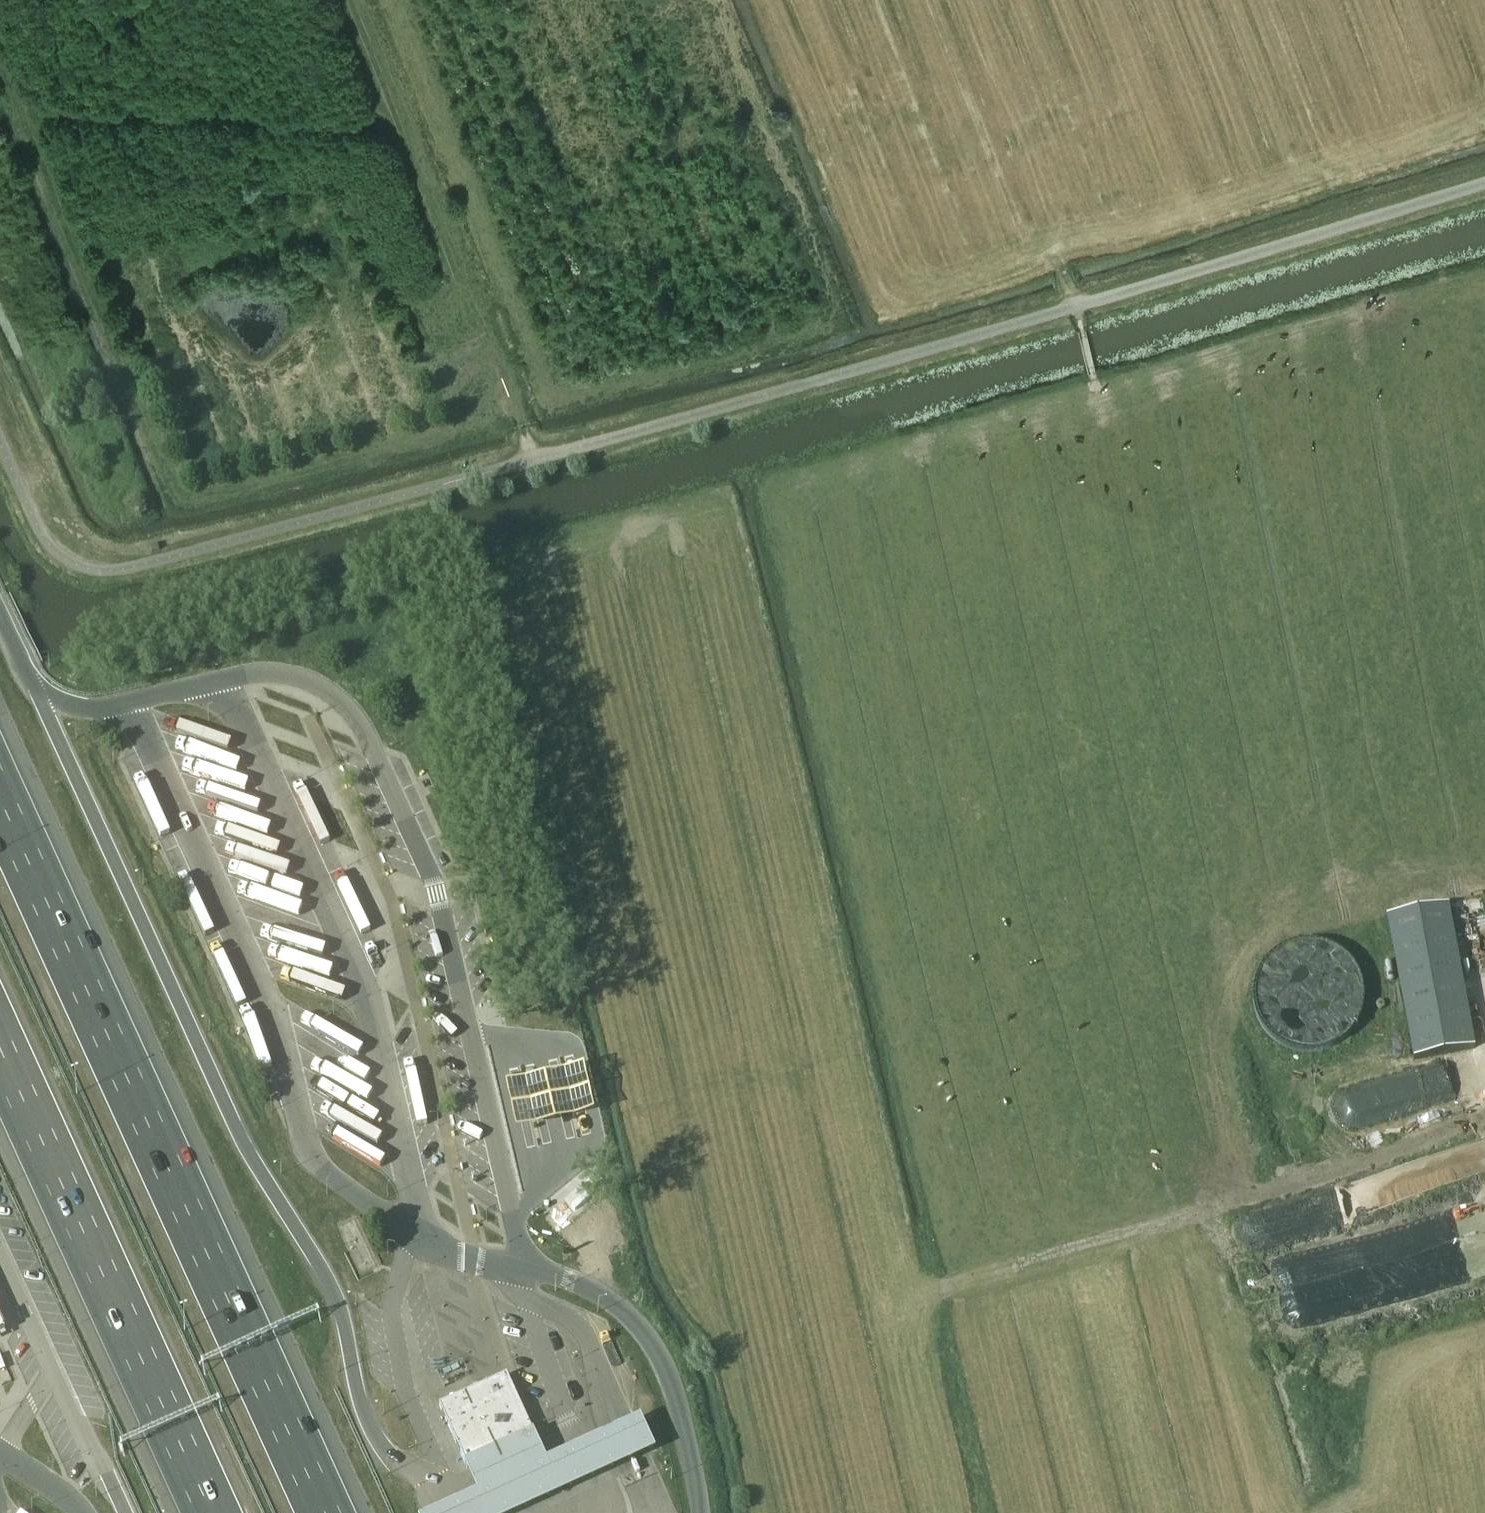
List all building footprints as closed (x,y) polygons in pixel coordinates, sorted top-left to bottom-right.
[(196,763),(192,775),(244,794),(248,783),(196,763)] [(274,850),(276,838),(220,829),(218,840),(274,850)] [(1387,914),(1408,1059),(1471,1050),(1450,905),(1387,914)] [(354,1057),(359,1048),(311,1020),(306,1029),(354,1057)] [(1423,1107),(1478,1093),(1470,1060),(1415,1073),(1423,1107)] [(585,1071),(505,1089),(516,1137),(596,1119),(585,1071)] [(346,1116),(332,1139),(372,1163),(387,1139),(365,1126),(372,1115),(326,1086),(318,1098),(346,1116)] [(1387,1260),(1474,1237),(1468,1215),(1381,1238),(1387,1260)] [(439,1406),(466,1465),(535,1434),(507,1375),(439,1406)] [(541,1505),(570,1492),(592,1482),(608,1474),(625,1466),(646,1457),(656,1453),(642,1419),(632,1424),(611,1434),(593,1442),(576,1449),(555,1458),(549,1462),(544,1453),(535,1434),(466,1465),(474,1483),(478,1494),(460,1503),(438,1512),(524,1512),(541,1505)]
